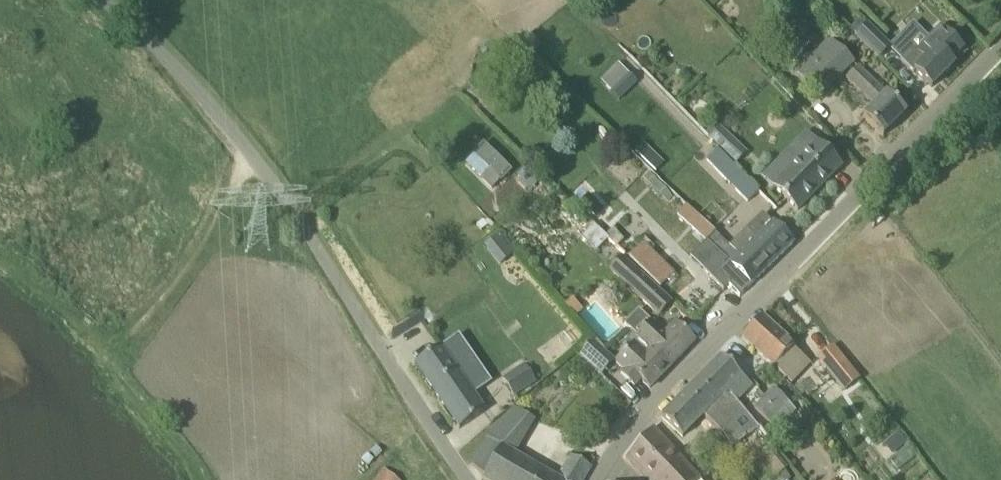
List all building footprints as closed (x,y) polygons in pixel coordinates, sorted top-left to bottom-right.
[(859,20),(850,29),(879,58),(890,47),(867,24),(865,26),(859,20)] [(903,59),(932,88),(954,65),(952,64),(966,50),(939,23),(924,37),(928,41),(918,52),(914,48),(903,59)] [(820,94),(854,62),(831,38),(797,70),(820,94)] [(883,137),(906,113),(859,66),(848,76),(875,103),(862,115),(883,137)] [(626,73),(609,91),(619,101),(637,83),(626,73)] [(709,137),(736,164),(747,153),(720,126),(709,137)] [(501,183),(512,172),(483,143),(472,154),(501,183)] [(797,210),(840,166),(816,143),(773,187),(797,210)] [(644,144),(635,153),(655,173),(663,164),(644,144)] [(747,203),(760,191),(719,148),(707,160),(747,203)] [(685,205),(677,215),(703,236),(710,228),(711,228),(698,216),(685,205)] [(793,243),(763,213),(730,247),(744,262),(756,250),(769,267),(793,243)] [(581,235),(593,250),(607,238),(595,224),(581,235)] [(744,262),(730,247),(710,228),(703,236),(716,250),(722,256),(721,256),(727,262),(716,273),(739,296),(769,267),(756,250),(744,262)] [(500,236),(484,248),(499,268),(515,255),(500,236)] [(620,257),(609,248),(600,258),(609,268),(659,315),(669,304),(620,257)] [(660,283),(681,263),(669,252),(649,271),(660,283)] [(675,323),(665,334),(639,310),(625,325),(639,338),(638,339),(648,348),(667,371),(694,342),(675,323)] [(792,384),(809,366),(790,348),(793,345),(762,316),(742,337),(792,384)] [(598,371),(612,357),(594,338),(580,351),(598,371)] [(650,388),(667,371),(648,348),(638,339),(632,345),(617,362),(624,369),(621,373),(635,386),(641,380),(650,388)] [(415,364),(459,429),(485,411),(440,347),(415,364)] [(839,385),(833,377),(847,366),(833,347),(820,357),(821,359),(813,366),(832,391),(839,385)] [(749,387),(739,378),(741,376),(720,356),(695,382),(716,401),(721,395),(730,387),(740,397),(749,387)] [(535,381),(525,366),(503,381),(513,396),(535,381)] [(716,401),(695,382),(661,417),(680,435),(702,413),(713,424),(731,405),(721,395),(716,401)] [(777,429),(796,410),(774,388),(755,407),(777,429)] [(516,455),(535,420),(516,408),(491,432),(472,465),(484,477),(482,479),(583,479),(591,467),(571,456),(557,478),(516,455)] [(652,428),(625,457),(648,479),(697,479),(652,428)] [(898,433),(882,446),(890,456),(906,443),(898,433)] [(757,479),(772,479),(785,470),(769,448),(746,464),(757,479)] [(370,479),(397,479),(398,478),(378,466),(370,479)]
